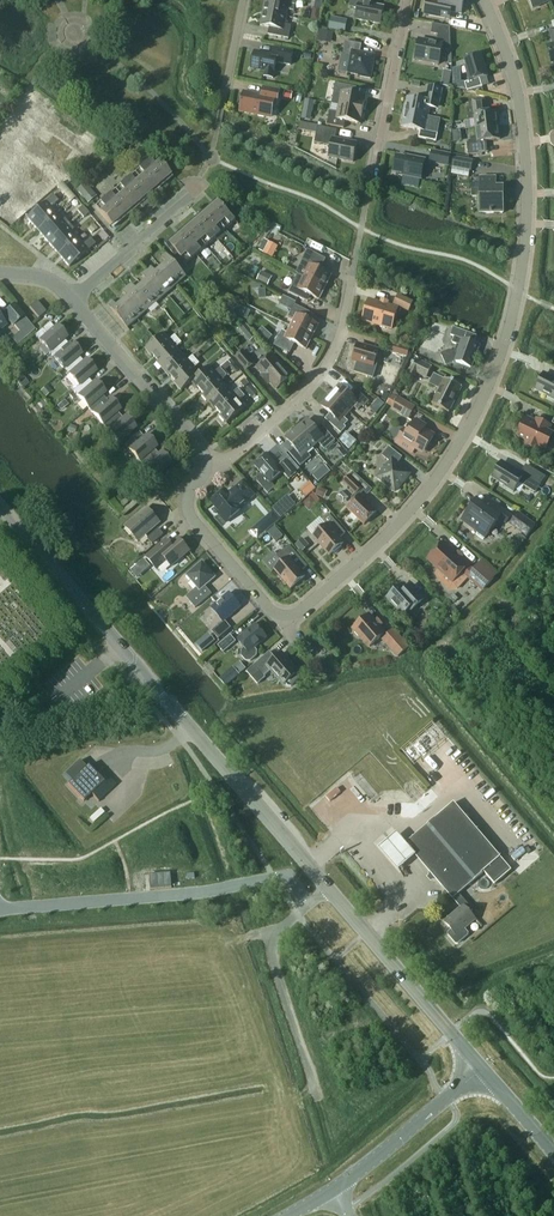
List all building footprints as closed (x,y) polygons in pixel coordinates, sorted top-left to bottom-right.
[(286,17),(288,10),(294,11),(296,0),(279,0),(279,1),(271,0),(265,0),(263,12),(286,17)] [(313,7),(321,8),(322,0),(314,0),(313,7)] [(350,7),(358,8),(355,19),(380,24),(384,7),(371,4),(372,0),(351,0),(350,7)] [(425,14),(445,18),(450,19),(452,12),(462,14),(465,0),(427,0),(425,14)] [(553,0),(529,0),(533,8),(553,0)] [(319,22),(321,8),(313,7),(311,20),(319,22)] [(285,24),(286,17),(263,12),(260,25),(269,27),(268,35),(288,39),(291,25),(285,24)] [(327,29),(345,32),(348,20),(330,16),(327,29)] [(419,39),(415,59),(439,64),(442,50),(451,51),(450,27),(433,24),(431,33),(438,35),(436,43),(419,39)] [(320,30),(318,41),(331,44),(333,33),(320,30)] [(359,76),(371,78),(373,67),(372,66),(374,55),(360,52),(362,44),(345,41),(343,54),(351,56),(348,73),(359,75),(359,76)] [(290,65),(293,51),(274,47),(273,55),(255,52),(251,68),(264,71),(263,76),(273,78),(276,62),(290,65)] [(480,79),(487,77),(480,54),(464,58),(471,81),(465,83),(467,91),(482,87),(480,79)] [(461,67),(453,69),(453,75),(461,75),(461,67)] [(334,90),(331,104),(340,106),(363,110),(365,101),(363,100),(364,96),(350,93),(352,86),(335,83),(334,90)] [(405,104),(403,111),(428,117),(430,108),(439,109),(443,90),(427,86),(424,100),(407,97),(406,104),(405,104)] [(244,92),(240,111),(266,116),(272,117),(274,103),(277,104),(279,90),(264,87),(262,96),(244,92)] [(292,100),(293,92),(285,90),(283,98),(292,100)] [(0,117),(9,105),(0,98),(0,116),(0,117)] [(306,99),(304,109),(312,110),(314,100),(306,99)] [(469,120),(465,121),(466,129),(476,128),(499,125),(497,111),(487,113),(486,99),(472,100),(472,102),(473,108),(467,109),(468,115),(469,120)] [(330,111),(327,125),(343,128),(345,121),(359,124),(360,119),(361,120),(363,110),(340,106),(338,113),(330,111)] [(42,110),(33,122),(51,135),(56,129),(60,123),(42,110)] [(403,119),(401,126),(420,130),(418,138),(436,141),(437,141),(441,119),(428,117),(403,111),(402,119),(403,119)] [(33,122),(25,133),(42,146),(46,141),(51,135),(33,122)] [(60,123),(56,129),(63,135),(67,129),(60,123)] [(471,142),(467,143),(468,155),(483,153),(481,141),(500,139),(499,125),(476,128),(477,137),(471,137),(471,142)] [(357,143),(348,142),(335,139),(337,130),(318,126),(314,143),(331,146),(329,157),(353,162),(357,143)] [(454,130),(455,142),(465,141),(465,130),(454,130)] [(25,133),(16,143),(34,157),(38,152),(42,146),(25,133)] [(46,141),(42,146),(50,152),(54,147),(46,141)] [(16,143),(7,155),(25,168),(30,161),(34,157),(16,143)] [(428,163),(448,167),(451,154),(431,150),(428,163)] [(38,152),(34,157),(42,163),(46,158),(38,152)] [(143,163),(162,185),(172,176),(153,155),(143,163)] [(397,155),(394,173),(402,174),(402,176),(403,176),(402,184),(419,188),(421,179),(425,159),(406,156),(406,157),(397,155)] [(34,157),(30,161),(38,168),(42,163),(34,157)] [(473,161),(454,157),(452,166),(453,167),(471,170),(473,161)] [(0,160),(0,178),(8,185),(12,180),(17,173),(0,160)] [(152,193),(162,185),(143,163),(133,172),(152,193)] [(453,167),(451,174),(469,177),(471,170),(453,167)] [(142,202),(152,193),(133,172),(124,181),(142,202)] [(480,212),(480,213),(503,213),(503,187),(496,187),(496,178),(472,178),(472,179),(473,179),(473,196),(484,196),(484,212),(480,212)] [(12,180),(8,185),(16,190),(20,186),(12,180)] [(132,210),(142,202),(124,181),(114,189),(132,210)] [(62,182),(57,187),(63,194),(68,190),(62,182)] [(97,196),(85,182),(76,190),(88,204),(97,196)] [(37,186),(31,194),(38,200),(44,192),(37,186)] [(123,219),(132,210),(114,189),(104,198),(123,219)] [(54,194),(27,217),(38,230),(57,213),(51,207),(59,200),(54,194)] [(113,227),(123,219),(104,198),(94,206),(113,227)] [(209,210),(226,229),(236,221),(219,201),(209,210)] [(85,203),(80,208),(83,212),(89,207),(85,203)] [(89,207),(83,212),(86,216),(92,211),(89,207)] [(200,218),(217,237),(226,229),(209,210),(200,218)] [(57,213),(38,230),(48,242),(70,223),(66,218),(63,221),(57,213)] [(207,246),(217,237),(200,218),(189,226),(207,246)] [(70,223),(48,242),(59,254),(78,238),(72,231),(75,229),(70,223)] [(94,224),(88,229),(92,234),(98,229),(94,224)] [(197,255),(207,246),(189,226),(179,235),(197,255)] [(187,264),(197,255),(179,235),(170,244),(187,264)] [(78,238),(59,254),(69,267),(96,244),(91,238),(84,244),(78,238)] [(272,258),(278,246),(269,242),(263,253),(272,258)] [(300,266),(296,274),(298,275),(302,277),(303,276),(325,287),(331,275),(320,269),(325,258),(307,249),(299,266),(300,266)] [(166,252),(154,262),(168,278),(174,273),(179,269),(166,252)] [(154,262),(144,270),(158,287),(162,283),(168,278),(154,262)] [(179,269),(174,273),(180,280),(185,276),(179,269)] [(144,270),(133,279),(135,282),(147,296),(153,291),(158,287),(144,270)] [(257,281),(267,286),(272,276),(261,271),(257,281)] [(291,285),(288,292),(304,300),(308,293),(319,299),(325,287),(303,276),(302,277),(298,275),(292,286),(291,285)] [(135,282),(125,290),(139,307),(143,303),(149,299),(147,296),(135,282)] [(162,283),(158,287),(164,294),(168,290),(162,283)] [(158,287),(153,291),(159,298),(164,294),(158,287)] [(266,298),(265,288),(261,288),(258,288),(258,289),(258,298),(266,298)] [(125,290),(114,299),(128,316),(134,311),(139,307),(125,290)] [(393,305),(409,312),(414,302),(398,294),(393,305)] [(283,296),(279,304),(292,311),(289,317),(294,319),(290,326),(312,337),(318,324),(307,319),(310,312),(295,305),(296,302),(283,296)] [(114,299),(103,308),(117,325),(122,321),(128,316),(114,299)] [(389,306),(390,302),(381,299),(380,304),(368,300),(363,320),(392,328),(398,309),(389,306)] [(29,307),(38,318),(45,312),(36,301),(29,307)] [(143,303),(139,307),(145,315),(150,311),(143,303)] [(24,316),(14,305),(3,315),(12,326),(14,325),(24,316)] [(247,320),(251,312),(234,305),(231,313),(247,320)] [(139,307),(134,311),(140,319),(145,315),(139,307)] [(20,332),(12,339),(18,345),(35,330),(34,329),(24,316),(14,325),(20,332)] [(122,321),(117,325),(123,333),(128,329),(122,321)] [(49,353),(64,340),(67,337),(57,325),(53,328),(49,323),(35,336),(49,353)] [(245,324),(239,328),(250,341),(256,337),(245,324)] [(279,335),(274,345),(290,353),(295,343),(306,349),(312,337),(290,326),(287,332),(282,330),(281,330),(279,335)] [(262,327),(258,332),(268,341),(272,337),(262,327)] [(471,367),(479,345),(464,339),(467,332),(453,327),(451,335),(455,336),(452,342),(457,344),(454,352),(449,350),(441,354),(445,366),(456,361),(471,367)] [(152,356),(154,358),(177,339),(173,334),(168,339),(162,332),(144,348),(151,356),(152,356)] [(177,339),(154,358),(156,361),(155,362),(162,370),(180,354),(174,347),(180,342),(177,339)] [(64,370),(78,357),(81,354),(71,342),(67,345),(64,340),(49,353),(64,370)] [(390,352),(407,357),(410,348),(393,343),(390,352)] [(354,372),(373,377),(377,362),(375,361),(378,351),(357,345),(353,360),(358,361),(354,372)] [(255,363),(244,349),(234,357),(246,371),(255,363)] [(180,354),(162,370),(168,377),(169,376),(172,379),(194,359),(191,355),(185,360),(180,354)] [(276,389),(291,376),(272,354),(257,367),(263,374),(260,377),(268,386),(271,383),(276,389)] [(78,387),(87,379),(96,371),(86,359),(82,363),(78,357),(64,370),(78,387)] [(432,367),(415,358),(408,374),(416,378),(418,374),(427,378),(432,367)] [(194,359),(172,379),(174,382),(173,383),(179,390),(189,381),(197,374),(192,368),(197,363),(194,359)] [(226,361),(218,367),(221,371),(229,364),(227,362),(226,361)] [(189,381),(196,389),(197,388),(199,391),(222,371),(221,371),(218,367),(213,372),(207,365),(197,374),(189,381)] [(222,371),(199,391),(202,394),(200,395),(207,402),(225,386),(219,380),(225,375),(222,371)] [(440,389),(432,404),(449,413),(462,387),(445,378),(445,379),(434,373),(429,384),(440,389)] [(536,389),(548,395),(547,396),(553,400),(553,378),(544,373),(536,389)] [(29,384),(24,377),(19,381),(23,388),(29,384)] [(87,408),(102,395),(105,393),(95,381),(91,383),(87,379),(78,387),(73,391),(87,408)] [(45,397),(52,391),(48,385),(40,391),(45,397)] [(252,398),(258,393),(252,385),(246,390),(252,398)] [(330,395),(349,412),(353,406),(358,410),(362,406),(364,407),(369,401),(356,389),(351,395),(339,385),(330,395)] [(236,388),(231,393),(225,386),(207,402),(213,410),(214,409),(217,412),(240,392),(236,388)] [(240,392),(217,412),(219,415),(218,415),(225,423),(243,407),(237,401),(243,396),(240,392)] [(385,392),(382,400),(386,402),(390,394),(385,392)] [(102,425),(116,412),(120,409),(110,398),(106,400),(102,395),(87,408),(102,425)] [(349,412),(330,395),(321,405),(333,416),(328,421),(341,433),(346,427),(344,425),(348,421),(344,417),(349,412)] [(387,404),(392,408),(398,398),(392,395),(387,404)] [(416,407),(399,397),(398,398),(392,408),(391,410),(408,420),(416,407)] [(384,404),(378,399),(370,409),(376,414),(384,404)] [(69,405),(65,400),(58,406),(61,410),(69,405)] [(116,412),(102,425),(117,443),(135,428),(125,415),(122,418),(116,412)] [(526,416),(517,436),(526,440),(524,445),(539,452),(541,448),(546,450),(553,434),(553,433),(549,431),(552,425),(541,420),(540,423),(526,416)] [(297,429),(312,447),(318,442),(324,449),(335,440),(321,424),(316,429),(308,419),(297,429)] [(74,434),(77,427),(70,424),(67,431),(74,434)] [(413,424),(399,444),(412,453),(416,447),(422,451),(432,436),(413,424)] [(307,452),(312,447),(297,429),(286,438),(294,448),(288,452),(300,466),(311,457),(307,452)] [(138,462),(153,449),(157,446),(146,434),(143,437),(139,432),(124,445),(138,462)] [(353,438),(346,446),(350,450),(357,441),(353,438)] [(389,446),(384,453),(382,455),(391,462),(378,477),(395,491),(409,474),(397,464),(402,457),(389,446)] [(153,449),(138,462),(153,479),(171,463),(161,452),(158,455),(153,449)] [(279,467),(267,454),(255,465),(263,475),(270,483),(272,483),(283,472),(289,479),(297,472),(287,460),(279,467)] [(546,476),(527,465),(521,474),(503,463),(494,478),(506,485),(505,487),(514,492),(519,482),(536,492),(546,476)] [(317,473),(313,476),(319,482),(323,479),(317,473)] [(263,475),(257,480),(268,494),(275,487),(272,483),(270,483),(263,475)] [(362,487),(350,475),(343,482),(355,495),(362,487)] [(306,497),(315,488),(309,481),(300,490),(306,497)] [(219,513),(227,522),(241,510),(239,507),(253,495),(243,483),(229,495),(225,491),(212,502),(221,512),(219,513)] [(315,495),(324,499),(328,491),(319,487),(315,495)] [(365,524),(376,512),(359,496),(348,507),(365,524)] [(511,516),(486,498),(482,504),(477,500),(463,520),(478,531),(476,534),(483,540),(500,517),(506,522),(511,516)] [(160,522),(147,508),(125,526),(138,541),(160,522)] [(257,539),(280,519),(276,514),(275,514),(275,513),(273,511),(250,531),(257,539)] [(536,524),(518,511),(509,524),(527,537),(536,524)] [(313,536),(330,555),(343,544),(339,539),(346,533),(329,514),(322,520),(326,525),(313,536)] [(275,526),(268,531),(276,541),(283,535),(275,526)] [(163,534),(159,529),(147,538),(152,544),(163,534)] [(517,538),(523,542),(526,538),(519,534),(517,538)] [(303,538),(295,545),(301,552),(310,545),(303,538)] [(162,543),(146,557),(156,569),(166,560),(171,567),(189,551),(179,539),(167,549),(162,543)] [(275,569),(291,589),(305,577),(300,572),(307,566),(289,545),(277,555),(283,562),(275,569)] [(455,555),(444,545),(431,560),(454,581),(462,573),(482,592),(498,574),(482,560),(472,571),(461,560),(464,556),(458,551),(455,555)] [(215,577),(202,562),(186,575),(197,587),(186,597),(195,608),(212,594),(205,586),(215,577)] [(388,598),(403,614),(409,609),(411,611),(424,599),(413,586),(408,591),(402,585),(388,598)] [(212,631),(218,639),(231,628),(225,620),(241,607),(229,593),(211,608),(223,622),(212,631)] [(454,594),(449,598),(455,603),(459,599),(454,594)] [(460,613),(453,604),(445,610),(452,619),(460,613)] [(374,621),(369,615),(354,628),(370,647),(385,634),(380,628),(383,625),(377,618),(374,621)] [(255,624),(237,639),(244,648),(242,650),(241,655),(246,660),(250,661),(256,655),(257,651),(255,648),(267,638),(255,624)] [(410,647),(394,629),(381,640),(397,658),(410,647)] [(236,641),(230,635),(217,646),(223,652),(236,641)] [(202,641),(197,645),(203,652),(207,647),(202,641)] [(275,658),(270,651),(247,671),(258,684),(266,677),(264,676),(271,670),(284,685),(286,683),(288,686),(291,687),(299,680),(300,677),(297,674),(298,673),(281,653),(275,658)] [(225,686),(232,681),(226,674),(219,679),(225,686)] [(72,781),(87,767),(80,760),(65,774),(72,781)] [(72,781),(68,785),(84,802),(91,794),(98,801),(116,784),(102,770),(102,769),(96,774),(88,766),(87,767),(72,781)] [(409,799),(405,802),(414,813),(418,810),(409,799)] [(452,930),(447,934),(454,942),(456,944),(458,944),(465,938),(469,934),(465,929),(476,920),(470,913),(473,910),(459,893),(484,872),(495,884),(512,870),(454,803),(406,844),(430,871),(430,875),(434,880),(437,880),(461,907),(444,921),(452,930)] [(415,855),(396,834),(387,842),(378,850),(397,871),(405,863),(415,855)] [(514,859),(518,864),(529,854),(528,854),(525,850),(514,859)] [(171,873),(149,874),(150,889),(172,888),(171,873)]
